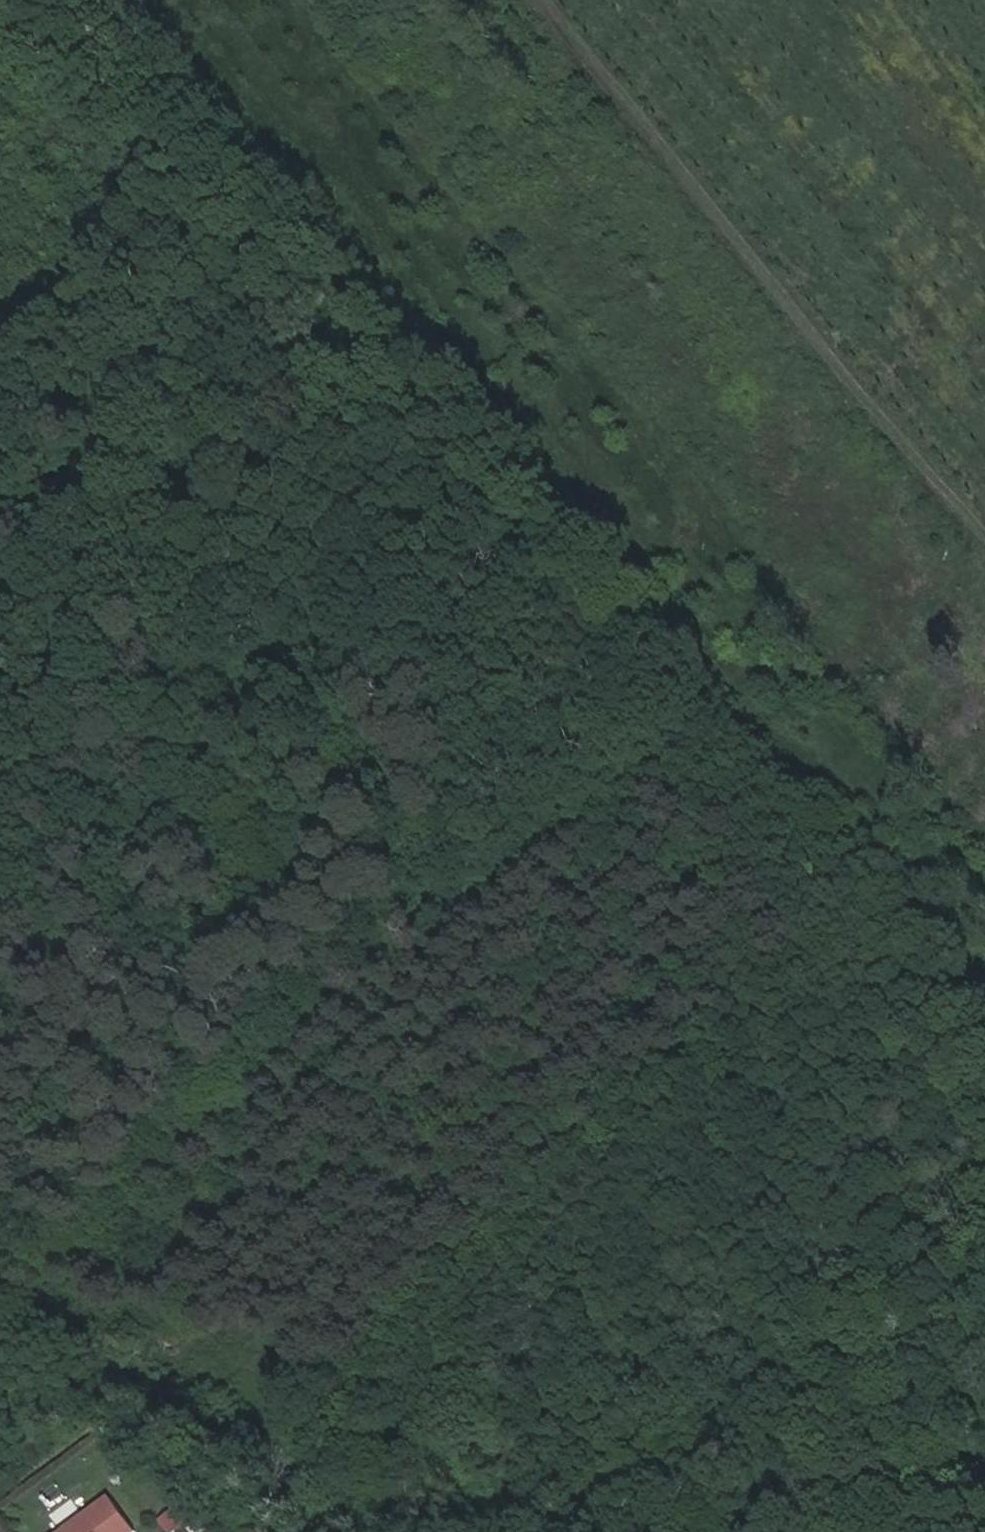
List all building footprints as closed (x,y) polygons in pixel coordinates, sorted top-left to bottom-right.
[(58,1531),(131,1531),(134,1530),(108,1495),(58,1531)]
